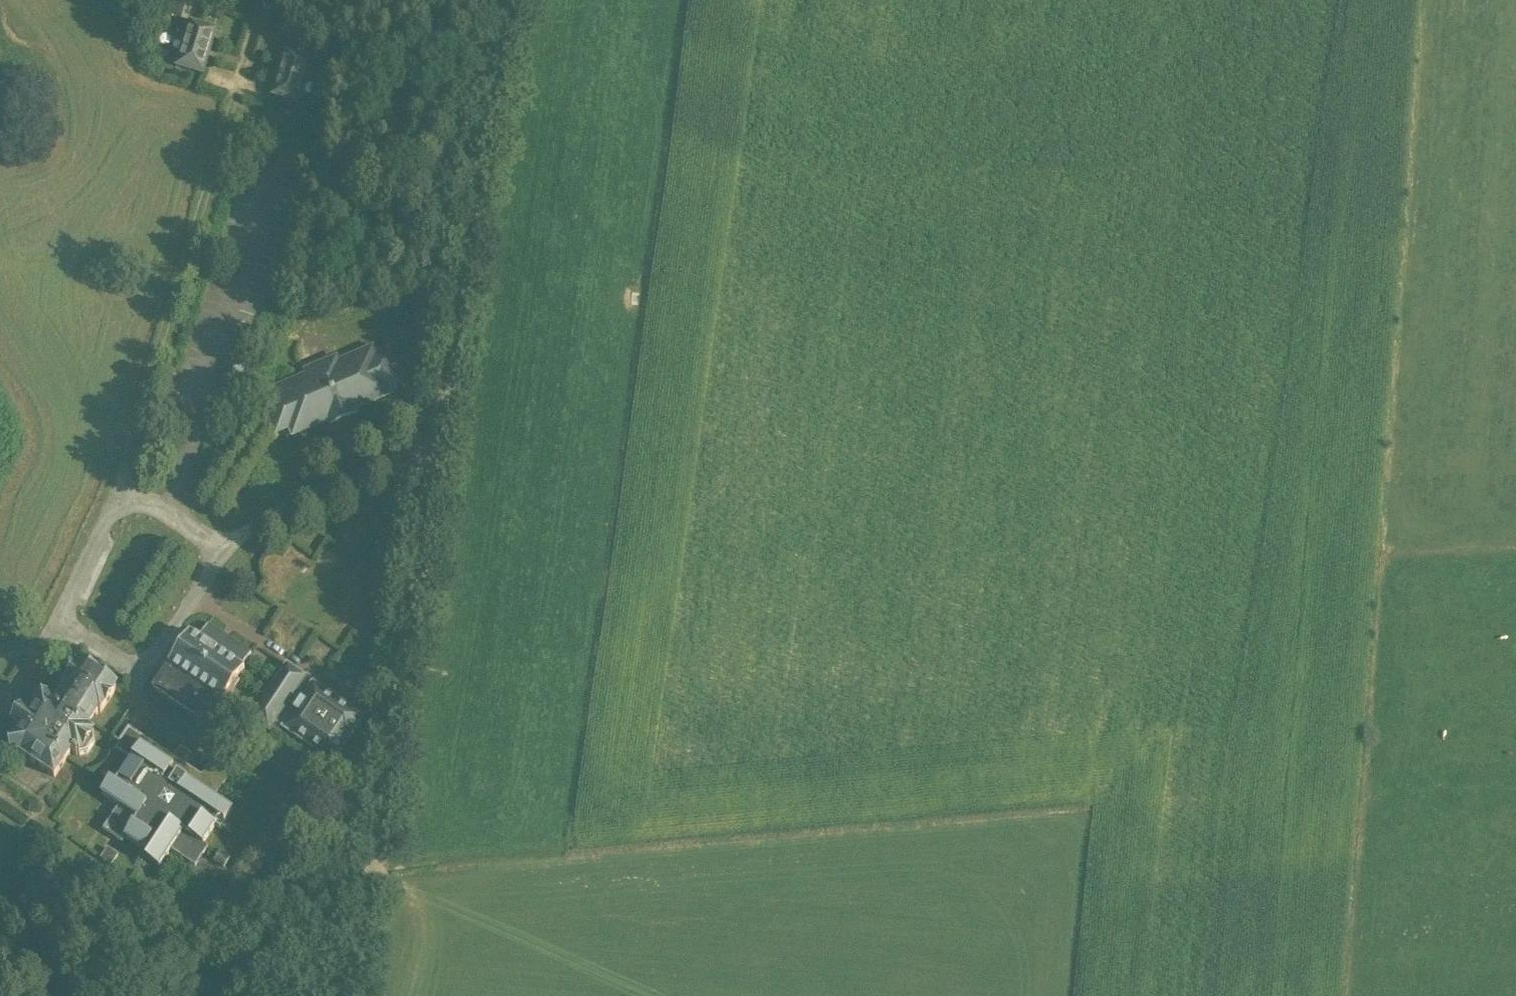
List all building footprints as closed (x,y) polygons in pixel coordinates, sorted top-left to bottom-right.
[(184,6),(172,2),(169,15),(180,18),(184,6)] [(213,7),(211,14),(221,17),(223,10),(223,9),(214,6),(213,7)] [(203,71),(217,26),(190,17),(176,62),(203,71)] [(290,39),(299,42),(301,35),(292,32),(290,39)] [(299,100),(313,55),(286,47),(272,92),(299,100)] [(328,425),(336,422),(336,419),(337,418),(346,414),(347,414),(348,414),(350,416),(358,412),(356,408),(390,394),(387,386),(400,380),(388,351),(374,357),(371,349),(337,363),(335,359),(306,371),(308,376),(274,390),(277,398),(264,403),(276,432),(289,427),(292,435),(326,420),(328,425)] [(251,656),(207,626),(199,639),(189,632),(167,666),(169,667),(154,689),(207,723),(217,707),(224,712),(229,705),(231,706),(238,696),(230,690),(244,668),(243,668),(251,656)] [(16,755),(20,754),(54,777),(72,750),(80,755),(87,754),(96,743),(94,734),(86,729),(99,710),(101,712),(116,689),(79,664),(63,687),(67,689),(57,703),(54,701),(52,704),(46,700),(38,701),(35,706),(36,710),(31,717),(21,711),(13,724),(22,731),(17,739),(13,739),(10,744),(12,753),(16,755)] [(276,723),(304,678),(305,677),(286,665),(250,719),(269,732),(276,723)] [(304,678),(276,723),(282,727),(282,728),(332,763),(363,717),(312,683),(304,678)] [(202,774),(129,726),(114,748),(130,759),(119,777),(114,773),(101,793),(118,805),(102,829),(122,842),(125,837),(143,849),(140,854),(159,867),(171,849),(195,865),(208,846),(203,842),(215,825),(220,828),(233,808),(215,796),(232,772),(212,759),(202,774)] [(213,752),(223,759),(231,748),(220,742),(213,752)] [(101,859),(111,865),(117,855),(107,849),(101,859)] [(230,857),(220,850),(213,861),(223,868),(230,857)]
